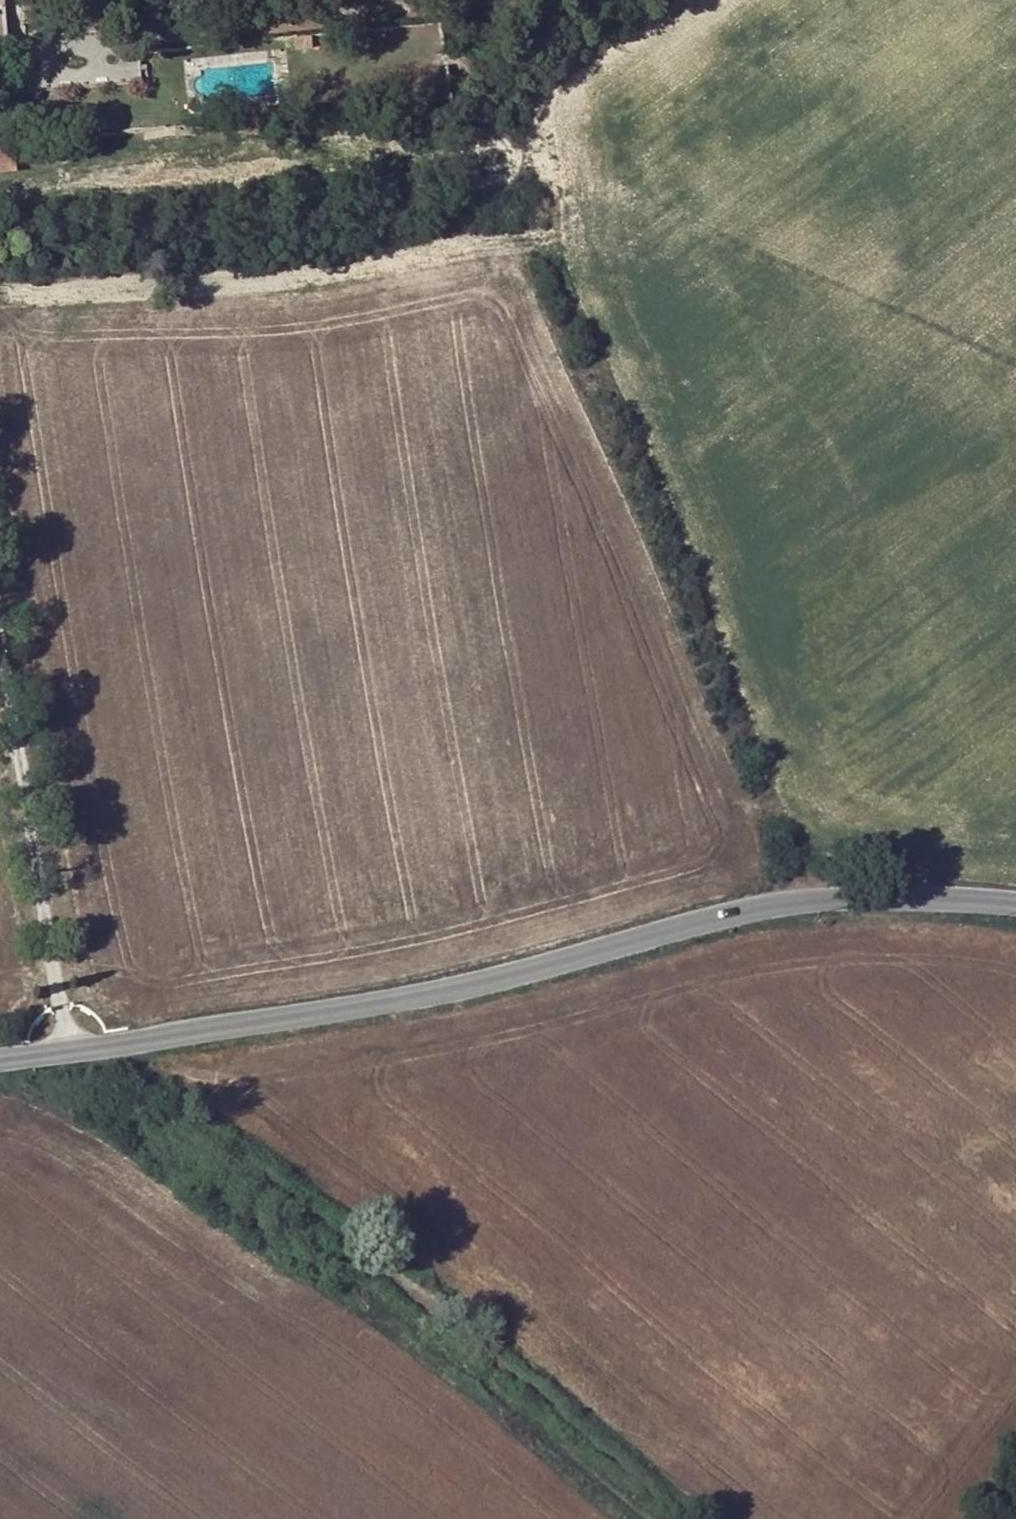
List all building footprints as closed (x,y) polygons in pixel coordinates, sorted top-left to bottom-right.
[(313,33),(295,36),(297,49),(313,46),(313,33)] [(0,146),(0,171),(16,169),(15,145),(0,146)]
